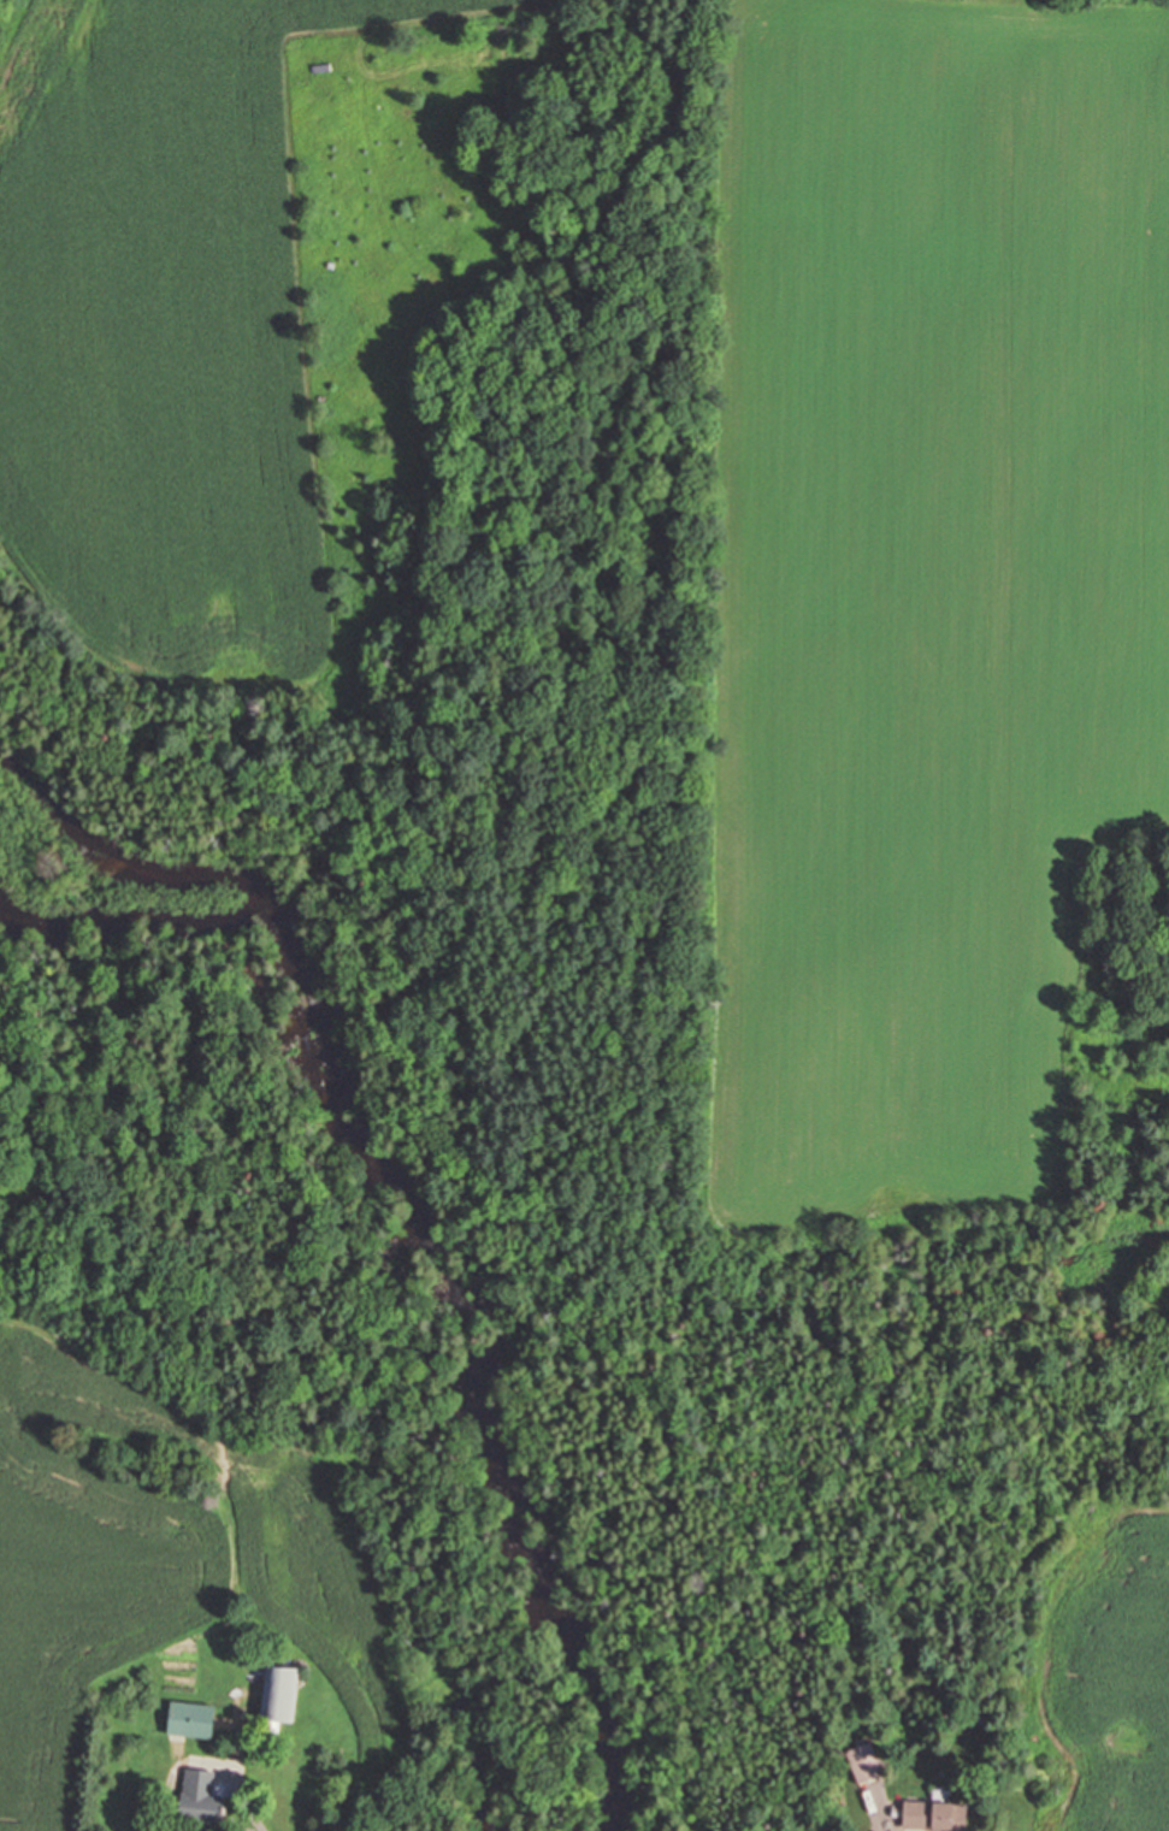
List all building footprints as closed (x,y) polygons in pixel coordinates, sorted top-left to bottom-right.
[(293,1668),(262,1665),(257,1720),(289,1723),(293,1668)] [(164,1736),(209,1738),(211,1704),(166,1701),(164,1736)] [(856,1785),(881,1775),(869,1742),(843,1751),(856,1785)] [(219,1824),(220,1796),(210,1795),(212,1772),(180,1769),(176,1821),(219,1824)] [(902,1801),(900,1830),(916,1830),(962,1830),(963,1804),(902,1801)]
